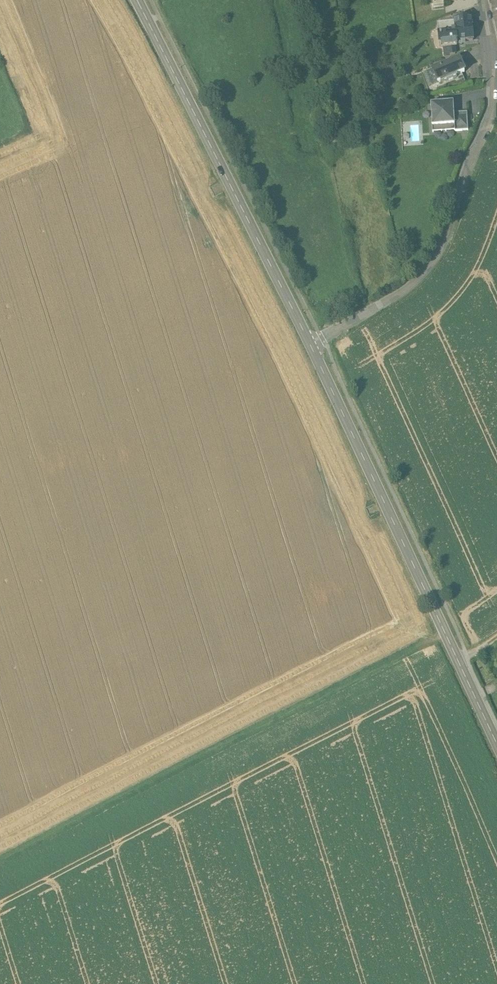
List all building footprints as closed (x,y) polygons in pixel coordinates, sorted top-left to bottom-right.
[(454,22),(440,23),(441,46),(448,46),(454,45),(462,45),(462,41),(473,40),(472,18),(454,19),(454,22)] [(450,63),(442,67),(441,66),(432,69),(437,82),(440,81),(441,83),(457,77),(457,75),(464,72),(459,59),(450,62),(450,63)] [(454,103),(431,104),(432,126),(454,125),(454,113),(454,103)] [(467,113),(454,113),(454,125),(455,131),(468,131),(467,113)]
